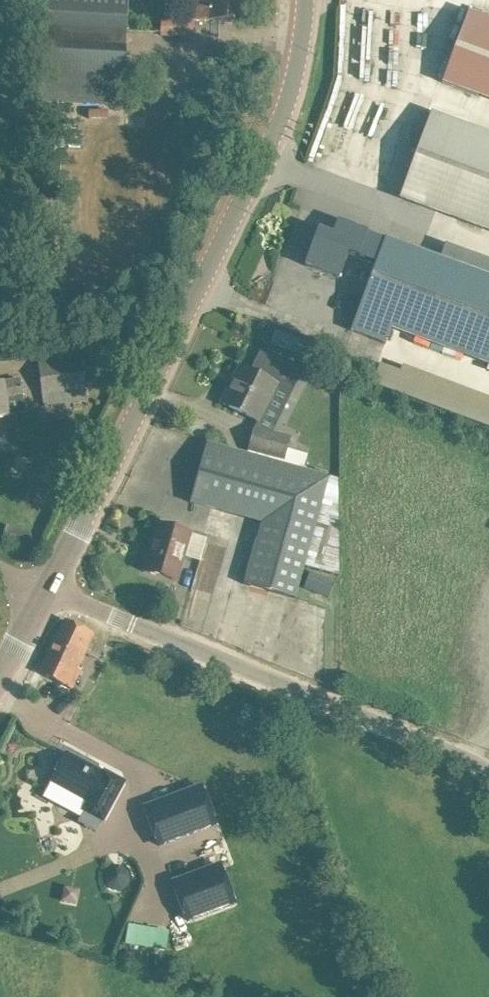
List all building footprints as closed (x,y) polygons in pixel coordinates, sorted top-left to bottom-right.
[(40,104),(124,107),(127,31),(128,0),(43,0),(42,27),(42,54),(40,104)] [(193,20),(246,23),(247,0),(193,0),(193,18),(192,20),(193,20)] [(468,12),(442,83),(460,89),(486,19),(468,12)] [(193,36),(193,20),(192,20),(193,18),(161,17),(160,35),(193,36)] [(486,19),(460,89),(488,100),(488,20),(486,19)] [(431,113),(400,198),(424,207),(455,122),(431,113)] [(455,122),(424,207),(488,231),(488,135),(455,122)] [(318,229),(305,266),(339,278),(348,254),(375,264),(381,249),(384,239),(367,233),(368,232),(338,221),(333,233),(333,235),(332,235),(318,229)] [(375,264),(350,331),(369,338),(385,344),(391,330),(420,251),(385,238),(384,239),(381,249),(375,264)] [(420,251),(391,330),(488,366),(488,276),(420,251)] [(80,349),(37,354),(38,365),(43,397),(85,391),(81,359),(80,349)] [(241,367),(222,403),(256,420),(273,387),(287,395),(298,373),(262,354),(252,373),(241,367)] [(371,385),(488,425),(488,399),(398,368),(398,369),(378,362),(371,385)] [(3,383),(3,382),(0,383),(0,418),(9,416),(9,415),(25,412),(22,397),(23,397),(20,380),(3,383)] [(283,461),(290,436),(254,426),(248,451),(283,461)] [(300,579),(304,567),(338,577),(337,479),(206,443),(190,502),(262,523),(244,584),(295,599),(300,579)] [(3,474),(9,461),(0,458),(0,490),(3,491),(2,493),(4,494),(5,492),(23,500),(30,484),(3,474)] [(8,524),(2,539),(28,549),(34,535),(8,524)] [(144,572),(177,582),(191,534),(158,524),(144,572)] [(310,573),(304,588),(329,598),(335,583),(310,573)] [(65,620),(39,674),(72,689),(81,670),(78,668),(95,634),(65,620)] [(66,753),(51,781),(89,802),(84,811),(103,821),(116,797),(124,783),(104,772),(104,774),(66,753)] [(215,825),(201,788),(145,809),(159,846),(215,825)] [(220,865),(173,883),(187,920),(234,903),(220,865)]
